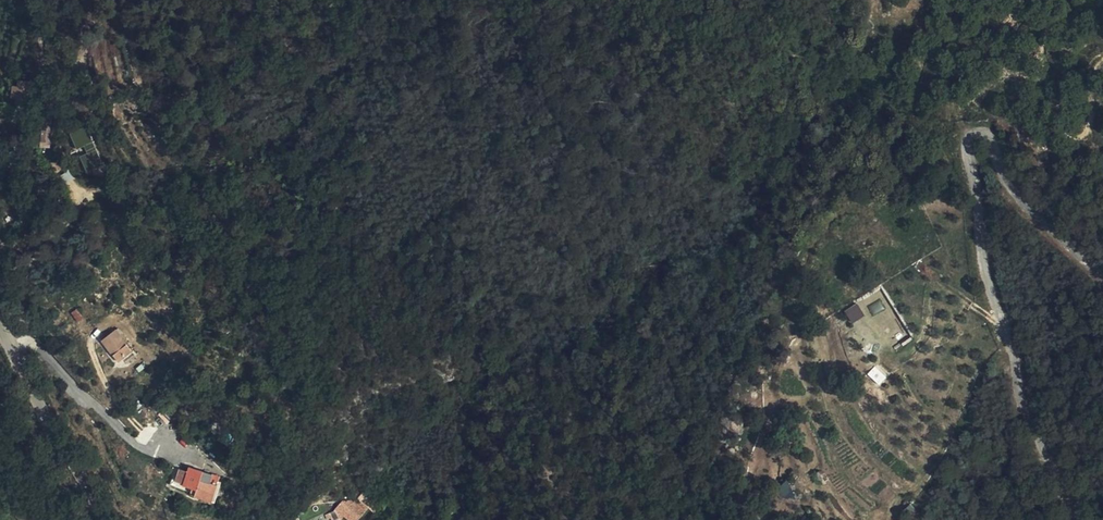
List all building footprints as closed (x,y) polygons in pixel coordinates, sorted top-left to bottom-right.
[(11,81),(11,104),(32,103),(31,80),(11,81)] [(59,119),(51,121),(54,136),(62,135),(59,119)] [(74,147),(90,143),(86,128),(70,132),(74,147)] [(61,139),(54,141),(57,153),(64,152),(61,139)] [(32,144),(24,144),(27,171),(35,171),(32,144)] [(844,311),(851,323),(864,316),(856,303),(844,311)] [(120,332),(106,345),(121,365),(135,354),(120,332)] [(881,383),(885,376),(872,369),(868,376),(881,383)] [(205,470),(183,464),(182,468),(176,467),(172,479),(181,481),(181,483),(192,485),(191,493),(208,497),(212,480),(204,477),(205,470)] [(366,510),(347,494),(330,514),(336,519),(338,519),(341,516),(346,519),(358,519),(366,510)]
